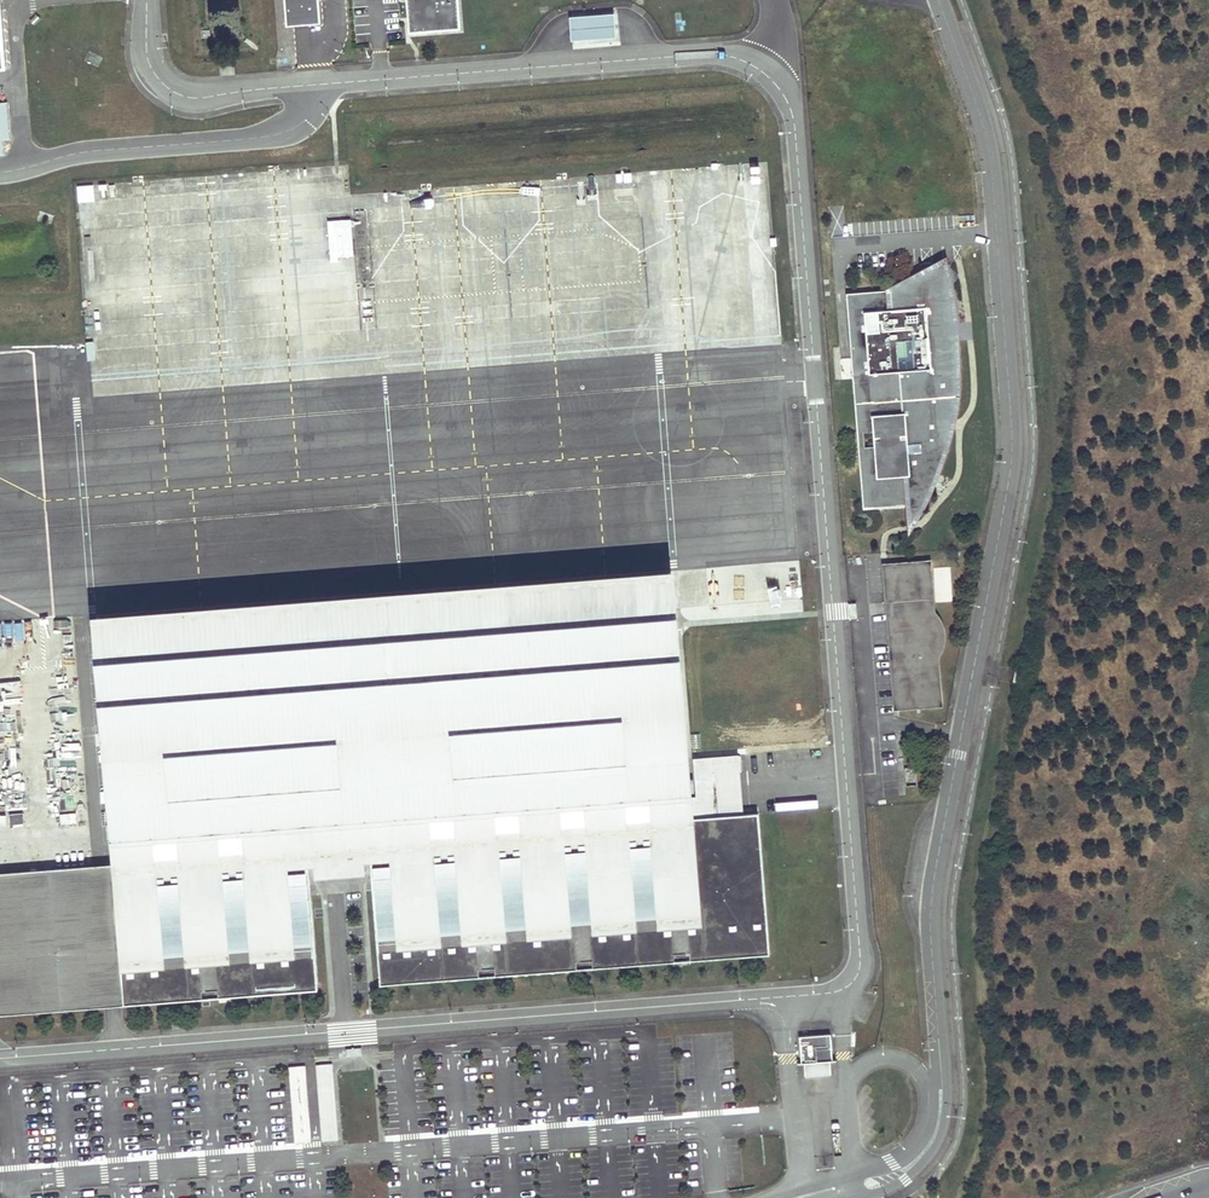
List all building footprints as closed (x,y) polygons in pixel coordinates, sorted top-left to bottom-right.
[(318,0),(284,0),(286,26),(320,23),(318,0)] [(408,34),(460,30),(458,0),(406,0),(408,34)] [(614,40),(612,15),(567,19),(569,43),(614,40)] [(891,290),(846,294),(852,375),(863,510),(908,506),(908,490),(915,482),(921,475),(928,466),(932,459),(937,451),(942,440),(947,427),(952,400),(953,387),(954,375),(954,363),(953,353),(952,341),(948,340),(947,325),(952,324),(950,314),(948,297),(946,286),(945,277),(935,282),(921,283),(921,288),(892,300),(891,290)] [(915,708),(937,705),(934,662),(938,657),(941,653),(943,647),(944,642),(944,637),(944,630),(941,623),(938,617),(934,613),(929,609),(925,564),(886,567),(885,554),(878,554),(894,712),(900,712),(900,710),(915,709),(915,708)] [(374,888),(381,984),(767,954),(757,816),(755,816),(752,776),(695,781),(696,795),(692,796),(689,752),(688,744),(687,729),(679,632),(677,605),(675,571),(92,617),(109,841),(108,841),(110,865),(121,1004),(317,988),(310,893),(308,871),(372,866),(374,888)] [(1023,672),(1014,671),(1011,685),(1020,686),(1023,672)] [(916,767),(905,768),(907,788),(918,787),(916,767)] [(0,874),(0,1013),(102,1005),(121,1004),(110,865),(0,874)] [(832,1060),(830,1034),(816,1035),(799,1036),(801,1063),(798,1063),(804,1063),(805,1076),(830,1074),(829,1061),(835,1060),(832,1060)] [(331,1065),(317,1066),(322,1142),(337,1141),(331,1065)] [(304,1067),(289,1068),(295,1144),(310,1143),(304,1067)]
